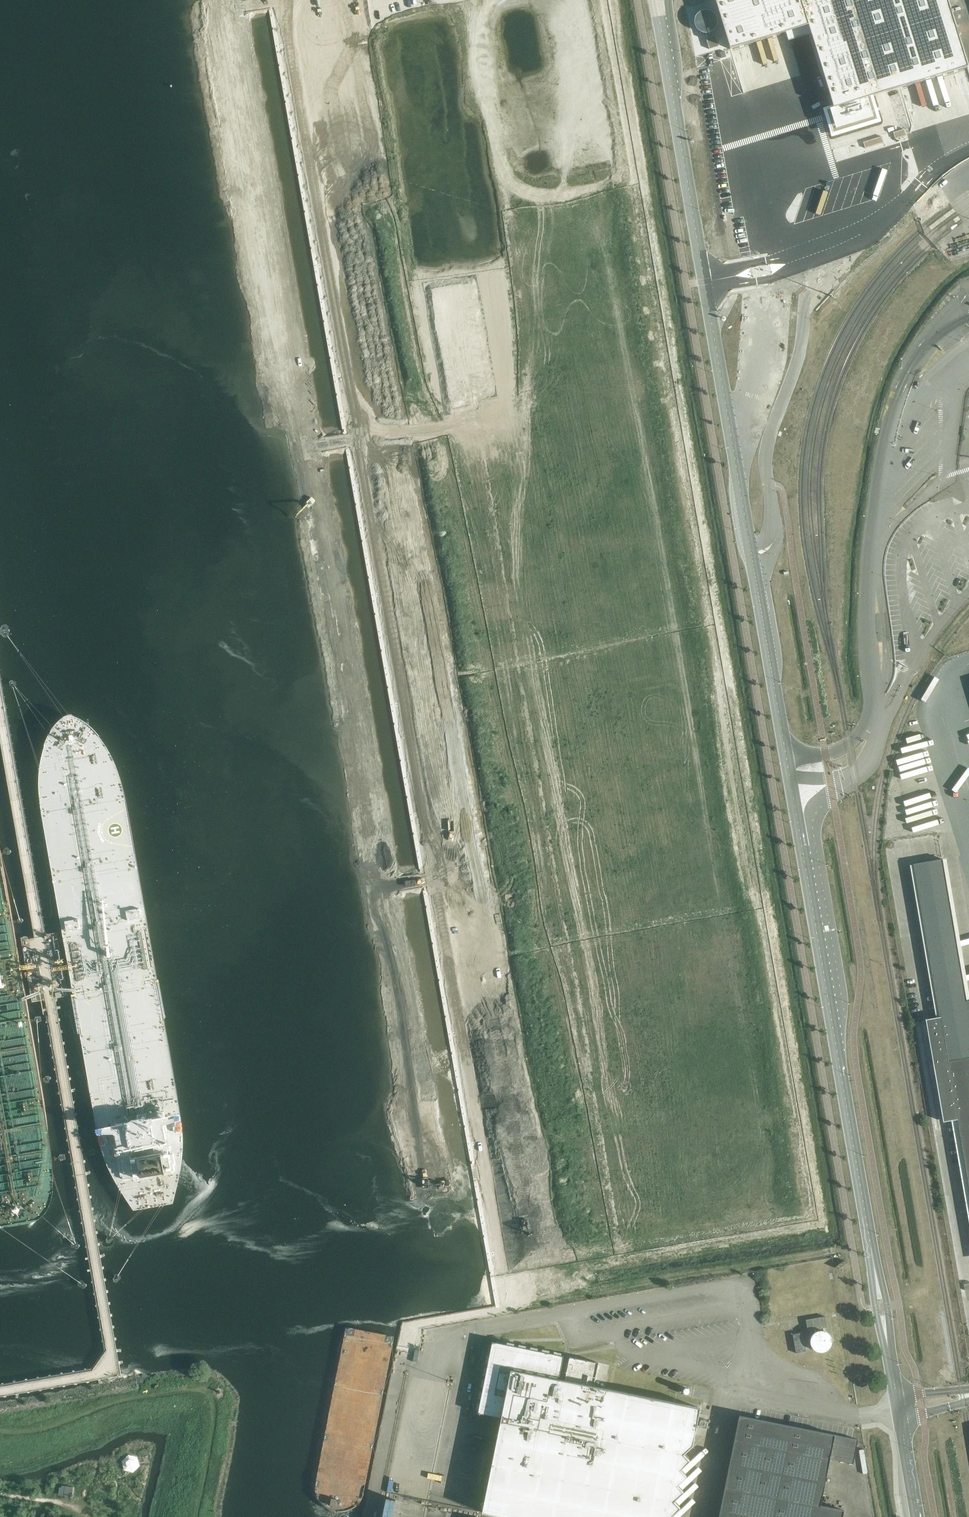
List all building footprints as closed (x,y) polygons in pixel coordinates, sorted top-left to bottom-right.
[(729,46),(807,22),(834,108),(871,97),(967,67),(947,0),(715,0),(729,46)] [(693,30),(695,49),(711,48),(709,29),(693,30)] [(872,97),(827,111),(834,134),(879,120),(872,97)] [(906,135),(904,129),(893,132),(895,139),(906,135)] [(884,142),(882,136),(863,142),(865,148),(884,142)] [(963,305),(959,307),(964,318),(968,316),(963,305)] [(966,1001),(942,859),(930,861),(913,864),(939,1017),(928,1019),(925,1019),(943,1122),(945,1121),(957,1119),(968,1190),(968,1000),(966,1001)] [(827,1327),(825,1316),(806,1319),(807,1330),(827,1327)] [(826,1331),(825,1330),(823,1330),(821,1330),(820,1330),(819,1330),(817,1330),(816,1331),(815,1331),(814,1332),(813,1333),(812,1334),(811,1335),(811,1336),(810,1337),(810,1338),(810,1339),(810,1340),(810,1342),(810,1343),(810,1344),(810,1345),(811,1347),(812,1348),(813,1349),(814,1350),(815,1351),(817,1351),(818,1352),(819,1352),(820,1352),(821,1352),(823,1352),(824,1352),(826,1351),(827,1351),(828,1350),(829,1349),(830,1348),(831,1347),(831,1346),(831,1345),(832,1344),(832,1343),(832,1342),(832,1341),(832,1339),(832,1338),(832,1337),(831,1336),(830,1335),(829,1333),(827,1331),(826,1331)] [(806,1351),(803,1332),(792,1334),(796,1353),(806,1351)] [(692,1445),(700,1408),(594,1386),(599,1363),(570,1357),(565,1380),(559,1379),(564,1356),(504,1344),(503,1345),(502,1345),(500,1345),(497,1347),(495,1348),(494,1349),(493,1350),(492,1352),(491,1353),(490,1353),(478,1413),(501,1418),(482,1512),(507,1516),(671,1516),(680,1507),(674,1501),(683,1492),(677,1485),(687,1476),(680,1469),(690,1460),(683,1454),(692,1445)] [(844,1510),(820,1505),(830,1459),(853,1463),(858,1439),(739,1415),(719,1516),(842,1516),(844,1510)] [(125,1467),(133,1470),(140,1464),(138,1455),(129,1453),(123,1459),(125,1467)] [(63,1496),(64,1494),(72,1495),(73,1487),(62,1486),(61,1488),(60,1487),(59,1495),(63,1496)]
